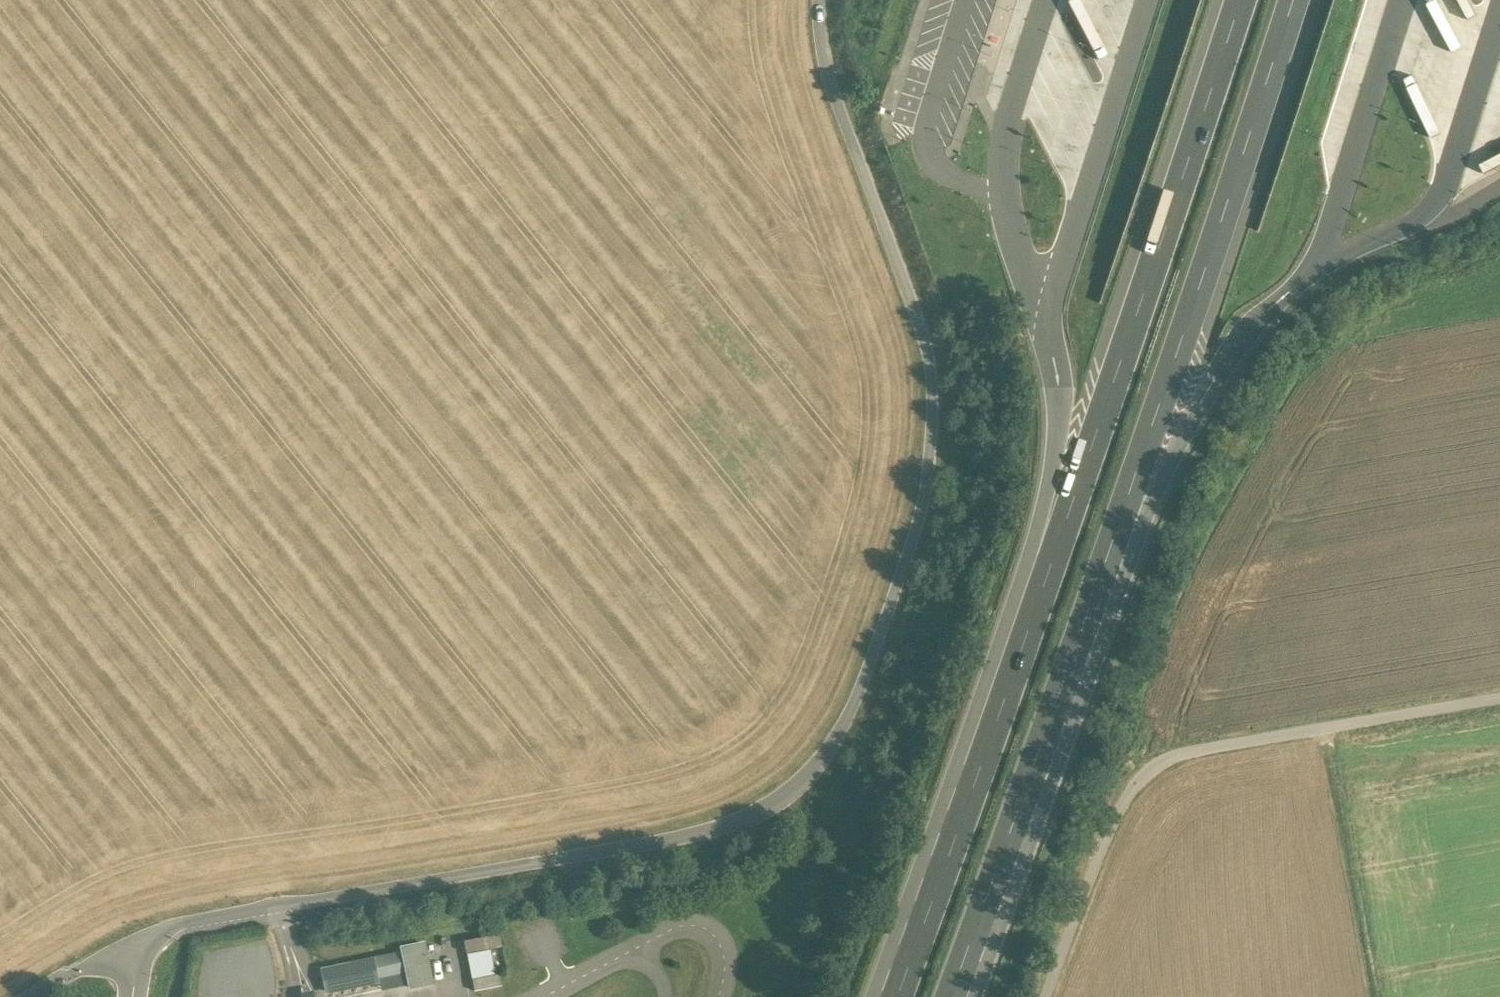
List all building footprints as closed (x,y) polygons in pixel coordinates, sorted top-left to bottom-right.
[(424,944),(397,949),(398,956),(401,973),(404,991),(432,986),(424,944)] [(490,951),(467,955),(472,980),(493,976),(490,951)] [(398,956),(374,961),(378,977),(401,973),(398,956)] [(374,961),(322,972),(327,995),(369,987),(367,980),(378,977),(374,961)]
